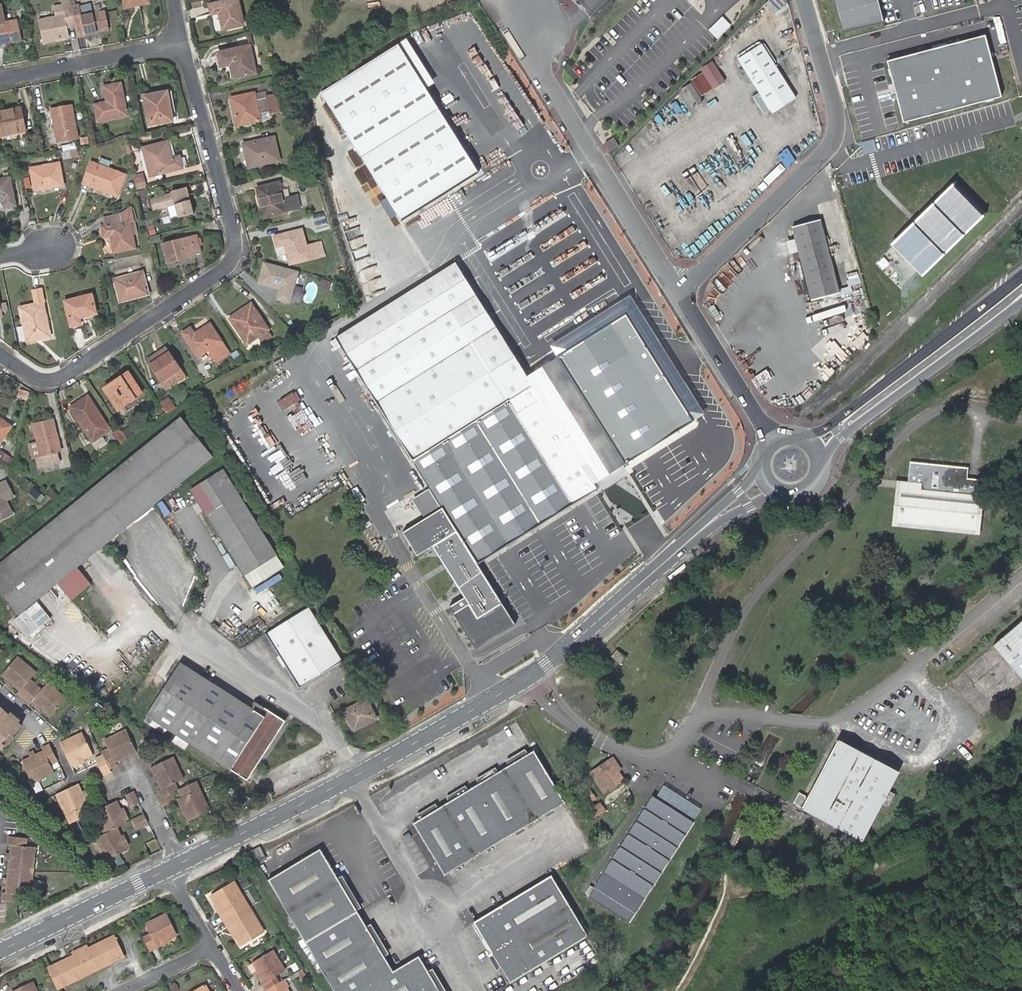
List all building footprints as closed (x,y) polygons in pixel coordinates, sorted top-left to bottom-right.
[(74,23),(71,7),(70,0),(69,0),(61,0),(63,6),(53,7),(55,17),(38,21),(42,43),(68,38),(66,29),(65,24),(74,23)] [(237,0),(233,0),(209,6),(211,16),(218,14),(222,30),(243,26),(237,0)] [(787,0),(769,0),(763,6),(773,16),(787,1),(787,0)] [(844,33),(884,23),(878,0),(835,0),(844,33)] [(789,8),(787,1),(773,16),(777,20),(789,8)] [(23,41),(19,19),(6,21),(2,3),(0,4),(0,46),(23,41)] [(91,5),(79,8),(81,17),(93,14),(91,5)] [(71,7),(74,23),(82,21),(83,25),(85,34),(108,29),(104,12),(93,14),(81,17),(79,8),(79,6),(76,6),(71,7)] [(721,37),(732,22),(723,15),(711,30),(721,37)] [(74,23),(75,27),(77,36),(85,35),(85,34),(83,25),(82,21),(74,23)] [(987,36),(887,62),(905,125),(1003,99),(987,36)] [(737,59),(773,115),(797,99),(762,44),(737,59)] [(401,221),(449,191),(477,173),(397,45),(321,93),(401,221)] [(217,55),(220,67),(230,65),(233,78),(256,73),(249,46),(217,54),(217,55)] [(691,80),(701,96),(724,81),(712,62),(700,70),(703,73),(691,80)] [(129,116),(122,82),(103,86),(106,100),(93,103),(97,122),(129,116)] [(692,109),(702,103),(690,84),(680,90),(692,109)] [(142,95),(148,127),(175,121),(169,89),(142,95)] [(255,100),(254,96),(254,93),(231,98),(236,125),(260,121),(259,114),(270,112),(267,98),(265,98),(255,100)] [(275,96),(267,98),(270,112),(279,110),(275,96)] [(50,108),(57,143),(80,138),(73,103),(50,108)] [(19,108),(0,112),(0,138),(25,132),(19,108)] [(103,122),(101,129),(111,133),(114,126),(103,122)] [(88,136),(80,138),(81,145),(90,144),(88,136)] [(608,151),(617,145),(611,137),(603,143),(608,151)] [(279,161),(273,139),(243,145),(248,168),(279,161)] [(174,156),(169,140),(141,147),(149,177),(185,168),(181,154),(174,156)] [(76,144),(62,147),(63,153),(78,150),(76,144)] [(91,160),(83,184),(120,198),(129,174),(109,167),(111,161),(98,156),(96,162),(91,160)] [(298,156),(289,159),(291,166),(300,164),(298,156)] [(64,185),(59,161),(29,167),(34,191),(64,185)] [(3,202),(4,209),(17,206),(11,175),(0,177),(0,202),(3,202)] [(135,178),(138,189),(147,186),(145,176),(135,178)] [(255,187),(263,219),(302,210),(298,194),(291,195),(285,197),(281,183),(281,181),(255,187)] [(956,181),(891,245),(923,278),(989,214),(956,181)] [(283,184),(281,183),(285,197),(291,195),(291,194),(291,192),(290,189),(288,187),(287,185),(285,184),(283,184)] [(171,193),(150,198),(153,211),(175,205),(178,219),(195,214),(187,187),(171,191),(171,193)] [(145,190),(138,192),(140,199),(147,197),(145,190)] [(299,198),(302,208),(309,207),(307,197),(299,198)] [(120,213),(103,217),(104,225),(100,225),(103,239),(109,238),(113,254),(138,249),(135,235),(139,234),(137,222),(138,222),(135,207),(133,207),(132,205),(120,213)] [(798,250),(806,283),(800,285),(801,290),(803,290),(804,293),(809,292),(811,299),(839,292),(821,219),(792,226),(795,238),(798,250)] [(147,222),(150,236),(157,234),(153,220),(147,222)] [(307,245),(303,228),(274,236),(277,248),(284,246),(290,266),(326,256),(322,241),(307,245)] [(198,234),(162,243),(167,263),(197,256),(197,254),(202,253),(198,234)] [(798,250),(795,238),(786,240),(788,252),(798,250)] [(455,262),(356,324),(333,338),(441,507),(401,532),(416,555),(431,546),(464,596),(449,606),(475,648),(514,623),(476,564),(496,553),(597,489),(593,483),(532,387),(526,377),(455,262)] [(278,299),(291,302),(298,270),(265,263),(260,284),(280,288),(278,299)] [(151,295),(144,270),(113,278),(119,303),(151,295)] [(34,304),(19,308),(26,343),(49,338),(42,304),(44,303),(41,290),(32,292),(34,304)] [(93,292),(63,300),(70,329),(83,326),(81,320),(99,315),(93,292)] [(258,337),(268,331),(251,305),(229,320),(246,345),(258,337)] [(559,357),(526,377),(593,483),(625,464),(693,421),(626,316),(559,357)] [(180,333),(197,359),(209,351),(217,364),(232,354),(211,322),(195,332),(191,326),(180,333)] [(272,337),(268,331),(258,337),(262,344),(272,337)] [(170,351),(149,364),(166,391),(187,378),(170,351)] [(141,395),(127,375),(104,390),(117,410),(141,395)] [(18,389),(16,398),(26,400),(28,391),(18,389)] [(168,413),(177,407),(169,396),(161,402),(168,413)] [(108,431),(87,397),(69,409),(92,442),(108,431)] [(211,457),(180,420),(0,565),(0,593),(17,615),(211,457)] [(10,427),(0,420),(0,441),(10,427)] [(58,463),(55,453),(59,452),(51,421),(33,426),(37,443),(40,456),(36,458),(39,468),(58,463)] [(118,429),(110,434),(115,441),(123,436),(118,429)] [(40,456),(37,443),(28,446),(31,459),(36,458),(40,456)] [(910,476),(903,475),(898,520),(977,528),(980,495),(975,494),(976,480),(966,479),(948,477),(949,466),(946,466),(939,465),(912,462),(910,476)] [(948,477),(966,479),(967,468),(949,466),(948,477)] [(276,556),(223,471),(191,491),(244,576),(252,587),(283,568),(276,556)] [(898,520),(903,475),(899,475),(894,523),(980,533),(984,495),(980,495),(977,528),(898,520)] [(5,501),(13,497),(5,483),(0,485),(0,521),(12,515),(5,501)] [(279,657),(286,668),(300,690),(343,664),(308,609),(265,635),(279,657)] [(996,646),(1021,677),(1021,623),(996,646)] [(616,651),(610,657),(617,663),(622,657),(616,651)] [(283,670),(286,668),(279,657),(276,658),(283,670)] [(32,703),(37,708),(43,712),(49,718),(65,699),(48,684),(41,691),(29,681),(36,673),(17,658),(1,676),(7,681),(13,686),(19,692),(17,695),(29,706),(32,703)] [(251,710),(179,663),(146,716),(246,781),(285,721),(255,704),(251,710)] [(13,686),(7,681),(5,684),(10,690),(13,686)] [(375,719),(366,700),(343,711),(353,731),(375,719)] [(0,708),(0,751),(5,746),(2,744),(10,734),(13,737),(22,727),(0,708)] [(101,756),(108,770),(116,766),(114,763),(136,753),(125,731),(104,741),(107,750),(100,753),(101,756)] [(70,766),(72,765),(80,761),(84,759),(92,756),(82,734),(60,745),(70,766)] [(808,795),(802,806),(864,839),(884,801),(891,805),(897,793),(890,790),(900,772),(876,760),(879,754),(866,747),(863,753),(839,739),(808,795)] [(43,752),(35,756),(29,758),(22,762),(32,785),(54,774),(49,766),(57,763),(49,745),(41,749),(43,752)] [(444,876),(564,804),(534,753),(413,825),(444,876)] [(110,773),(108,770),(101,756),(94,760),(103,777),(110,773)] [(174,793),(179,790),(175,784),(183,780),(172,758),(151,769),(154,776),(157,782),(161,790),(158,792),(161,799),(171,794),(174,793)] [(613,760),(610,762),(617,774),(621,771),(613,760)] [(617,774),(610,762),(591,774),(604,793),(623,782),(617,774)] [(90,805),(97,802),(92,791),(97,788),(93,778),(55,796),(69,825),(87,816),(83,809),(90,805)] [(195,782),(179,790),(174,793),(187,822),(210,812),(195,782)] [(660,785),(651,798),(693,824),(701,812),(660,785)] [(794,801),(802,806),(808,795),(800,790),(794,801)] [(138,804),(133,793),(125,797),(131,808),(138,804)] [(175,802),(171,794),(161,799),(159,800),(162,808),(175,802)] [(693,824),(651,798),(592,889),(593,889),(587,899),(628,925),(634,915),(635,916),(693,824)] [(103,799),(97,802),(90,805),(104,835),(116,829),(126,825),(125,822),(128,820),(125,813),(122,814),(120,810),(116,802),(106,806),(103,799)] [(144,815),(131,821),(135,829),(148,823),(144,815)] [(116,829),(104,835),(94,839),(105,861),(127,851),(125,848),(128,847),(125,840),(122,841),(120,837),(116,829)] [(11,846),(10,854),(9,861),(5,895),(1,894),(1,902),(19,904),(20,896),(29,897),(35,848),(26,847),(27,839),(8,837),(7,845),(11,846)] [(320,851),(267,881),(333,990),(438,990),(418,958),(392,973),(320,851)] [(588,938),(551,877),(474,923),(510,985),(588,938)] [(219,915),(224,922),(249,907),(234,881),(210,896),(221,913),(219,915)] [(249,907),(224,922),(228,929),(230,928),(241,946),(265,932),(249,907)] [(143,939),(149,952),(157,948),(156,946),(176,936),(166,915),(146,925),(151,936),(143,939)] [(91,947),(101,968),(125,957),(115,935),(91,947)] [(57,989),(101,968),(91,947),(88,948),(87,946),(71,953),(72,956),(46,968),(57,989)] [(267,990),(268,990),(280,984),(276,978),(286,972),(274,952),(254,964),(265,983),(263,984),(267,990)] [(268,990),(289,990),(288,989),(290,988),(285,981),(280,984),(268,990)] [(32,983),(15,990),(36,990),(32,983)]
